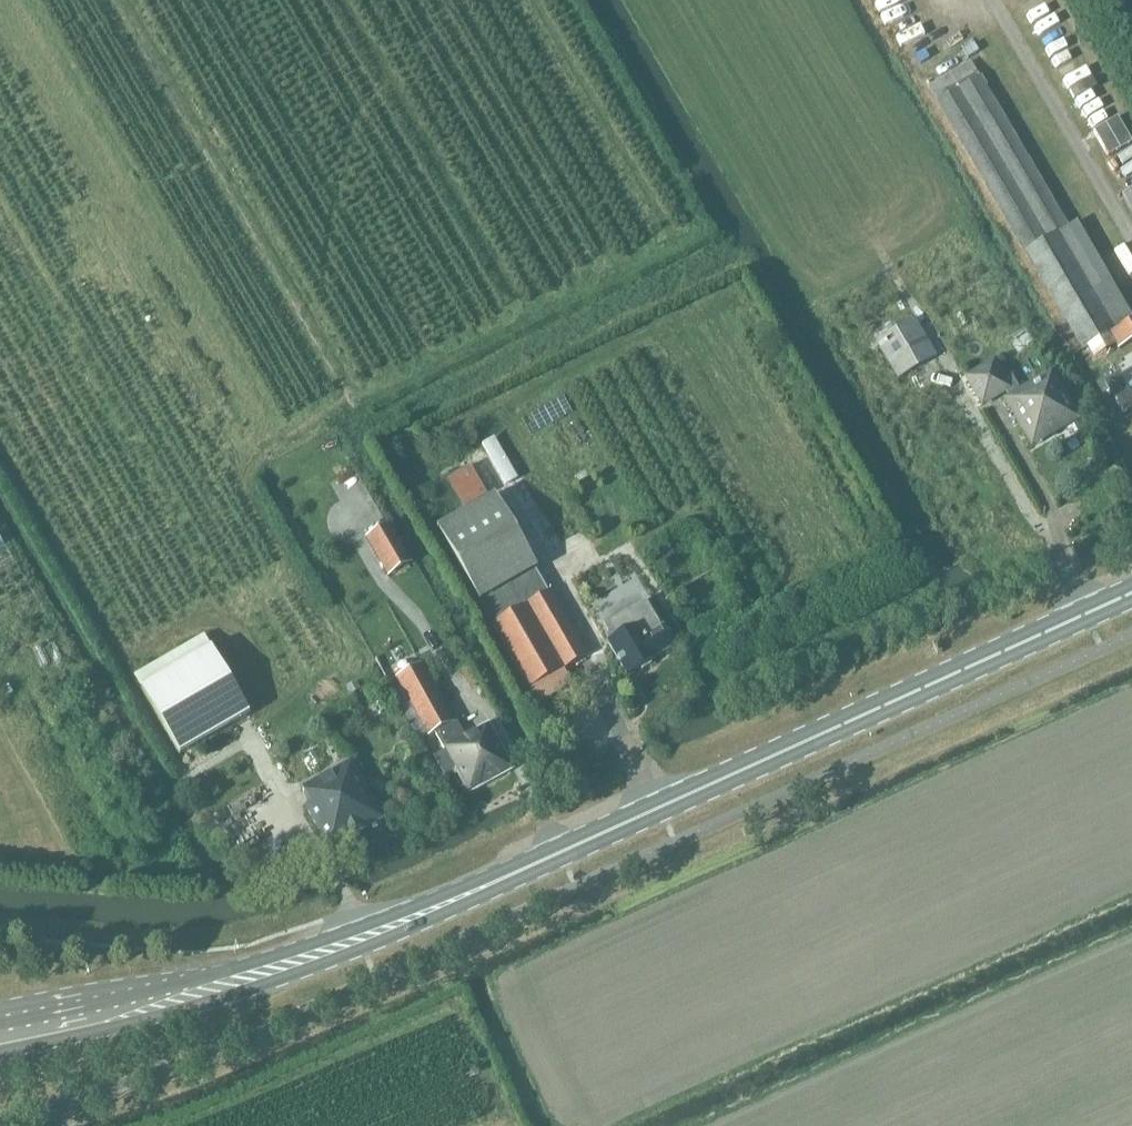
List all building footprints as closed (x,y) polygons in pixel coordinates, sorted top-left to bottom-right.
[(1028,28),(1046,17),(1035,0),(1031,0),(1016,9),(1028,28)] [(929,89),(1083,350),(1087,348),(1094,360),(1117,346),(1119,349),(1131,342),(1131,320),(1110,282),(1112,281),(1077,222),(1070,226),(973,62),(929,89)] [(1131,210),(1131,191),(1123,196),(1131,210)] [(897,328),(876,340),(898,379),(920,367),(897,328)] [(984,404),(1004,392),(1009,400),(1033,441),(1076,416),(1052,374),(1022,392),(1011,374),(1003,379),(992,362),(967,378),(984,404)] [(1106,382),(1124,413),(1131,408),(1131,372),(1123,377),(1120,373),(1106,382)] [(465,510),(438,528),(481,604),(482,603),(495,626),(491,628),(528,691),(564,670),(528,606),(549,594),(494,495),(489,498),(470,466),(447,480),(465,510)] [(390,525),(366,538),(389,577),(412,564),(390,525)] [(608,645),(627,676),(640,668),(642,672),(652,666),(650,663),(655,660),(654,658),(674,647),(662,628),(660,629),(644,602),(603,626),(613,642),(608,645)] [(134,677),(174,746),(179,755),(249,715),(204,637),(134,677)] [(421,664),(395,678),(428,737),(435,734),(445,752),(434,758),(444,775),(454,769),(468,794),(511,770),(487,726),(464,738),(455,722),(453,723),(441,699),(437,693),(434,687),(432,683),(429,678),(426,673),(423,667),(421,664)] [(302,789),(310,804),(305,807),(329,850),(382,820),(350,762),(302,789)]
